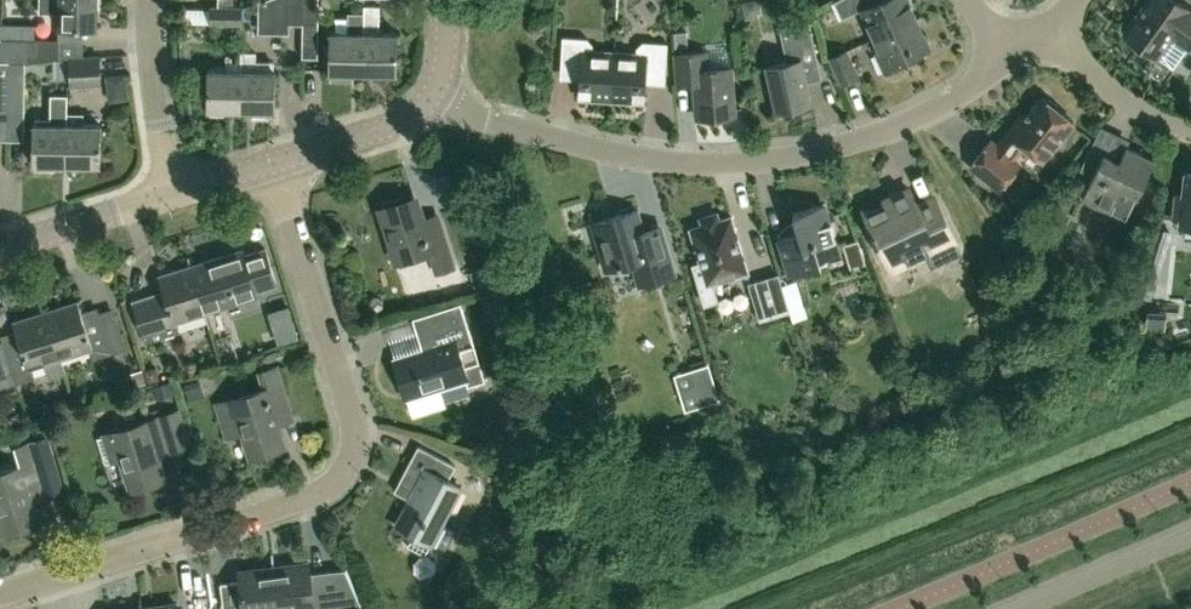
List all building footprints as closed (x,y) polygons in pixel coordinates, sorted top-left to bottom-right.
[(97,0),(39,0),(39,10),(59,11),(58,24),(96,25),(97,0)] [(303,0),(259,0),(258,31),(288,31),(288,22),(302,22),(303,0)] [(318,0),(303,0),(302,22),(318,22),(318,0)] [(876,0),(835,0),(834,0),(841,17),(861,8),(874,37),(917,17),(909,0),(878,0),(876,1),(876,0)] [(1123,32),(1157,56),(1173,68),(1188,47),(1190,43),(1190,9),(1178,0),(1146,0),(1123,32)] [(242,23),(242,5),(210,4),(210,23),(242,23)] [(396,72),(397,31),(379,31),(379,4),(364,4),(363,31),(363,72),(396,72)] [(886,72),(902,65),(899,60),(930,47),(917,17),(874,37),(880,49),(876,51),(886,72)] [(810,103),(802,65),(818,61),(811,30),(809,23),(803,19),(778,25),(781,36),(787,61),(766,66),(776,110),(810,103)] [(1,59),(11,59),(59,56),(59,38),(35,38),(35,23),(1,23),(1,59)] [(363,72),(363,31),(330,30),(329,71),(331,71),(331,79),(351,79),(352,72),(363,72)] [(611,99),(615,51),(593,49),(593,43),(587,37),(562,35),(560,77),(579,79),(578,97),(611,99)] [(683,36),(675,36),(676,47),(683,46),(683,36)] [(665,84),(668,42),(643,40),(637,46),(636,52),(615,51),(611,99),(644,101),(646,82),(665,84)] [(240,67),(240,109),(253,110),(253,118),(272,118),(272,110),(275,110),(275,68),(274,68),(274,60),(257,59),(257,50),(241,50),(240,67)] [(707,68),(706,50),(675,53),(677,83),(694,82),(697,117),(734,114),(730,66),(707,68)] [(842,82),(858,75),(846,50),(830,57),(842,82)] [(70,86),(101,84),(100,54),(69,55),(70,86)] [(59,59),(59,56),(11,59),(9,109),(24,110),(25,61),(59,59)] [(1,59),(1,60),(0,60),(0,109),(9,109),(11,59),(1,59)] [(240,109),(240,67),(207,67),(207,109),(240,109)] [(67,111),(67,93),(50,93),(50,116),(36,116),(36,121),(33,121),(33,163),(36,163),(36,168),(55,168),(55,163),(66,163),(67,111)] [(1042,159),(1073,120),(1042,95),(1017,126),(1014,123),(997,145),(990,140),(970,165),(999,188),(1019,163),(1012,158),(1023,144),(1042,159)] [(83,121),(83,111),(67,111),(66,163),(100,163),(100,121),(83,121)] [(1126,218),(1154,159),(1126,146),(1119,160),(1090,147),(1080,169),(1093,175),(1082,198),(1126,218)] [(1185,172),(1182,195),(1175,194),(1173,214),(1180,215),(1179,218),(1190,220),(1190,173),(1185,172)] [(920,211),(910,189),(890,198),(893,204),(867,216),(874,231),(872,232),(876,240),(878,239),(883,249),(882,249),(889,262),(922,246),(931,266),(961,252),(938,203),(920,211)] [(422,217),(415,195),(382,205),(400,259),(430,249),(437,272),(455,267),(437,212),(422,217)] [(788,275),(827,263),(825,256),(840,251),(825,202),(793,212),(796,224),(791,226),(793,233),(777,237),(788,275)] [(675,273),(666,244),(660,224),(643,229),(637,209),(592,223),(605,269),(632,261),(639,284),(675,273)] [(719,219),(718,216),(713,213),(703,216),(701,221),(702,224),(690,228),(700,262),(693,264),(705,303),(717,299),(712,282),(748,271),(731,215),(719,219)] [(1158,278),(1160,271),(1169,242),(1167,241),(1170,231),(1161,221),(1144,277),(1157,280),(1158,278)] [(262,305),(249,267),(243,247),(192,263),(207,311),(229,304),(232,311),(233,314),(236,314),(262,305)] [(147,341),(180,330),(177,321),(207,311),(192,263),(159,274),(164,289),(161,295),(135,304),(147,341)] [(761,318),(789,309),(782,285),(779,274),(750,283),(761,318)] [(782,285),(789,309),(793,321),(806,317),(795,281),(782,285)] [(421,289),(424,299),(438,294),(435,284),(421,289)] [(498,305),(494,290),(480,294),(484,309),(498,305)] [(86,321),(80,299),(46,310),(61,357),(90,347),(93,358),(127,347),(116,312),(86,321)] [(395,358),(406,395),(406,396),(410,410),(418,412),(446,404),(441,385),(465,378),(467,385),(484,380),(478,358),(466,319),(461,302),(413,316),(418,333),(423,350),(395,358)] [(66,372),(61,357),(46,310),(14,320),(19,334),(3,339),(17,382),(35,376),(32,366),(44,362),(49,378),(66,372)] [(223,339),(229,356),(259,346),(253,329),(223,339)] [(720,398),(709,362),(693,367),(704,402),(720,398)] [(161,377),(158,365),(145,368),(149,381),(161,377)] [(284,444),(277,422),(292,418),(276,367),(260,372),(265,388),(217,403),(226,435),(244,429),(251,454),(284,444)] [(189,397),(204,392),(200,379),(185,384),(189,397)] [(155,385),(159,398),(175,393),(171,380),(155,385)] [(123,458),(132,486),(164,477),(157,453),(187,444),(177,412),(115,431),(115,432),(97,437),(105,463),(123,458)] [(7,413),(0,415),(0,416),(3,426),(15,423),(14,417),(7,413)] [(29,436),(32,443),(45,438),(43,431),(29,436)] [(39,521),(32,499),(64,488),(48,437),(45,438),(32,443),(30,443),(36,461),(0,472),(0,511),(7,531),(39,521)] [(397,524),(413,533),(408,543),(425,552),(430,542),(445,550),(456,529),(442,522),(461,487),(448,480),(455,465),(418,446),(399,481),(415,489),(397,524)] [(309,561),(274,565),(280,608),(334,608),(330,576),(311,579),(309,561)] [(274,565),(240,570),(241,579),(230,581),(227,579),(225,581),(220,582),(223,608),(280,608),(274,565)]
